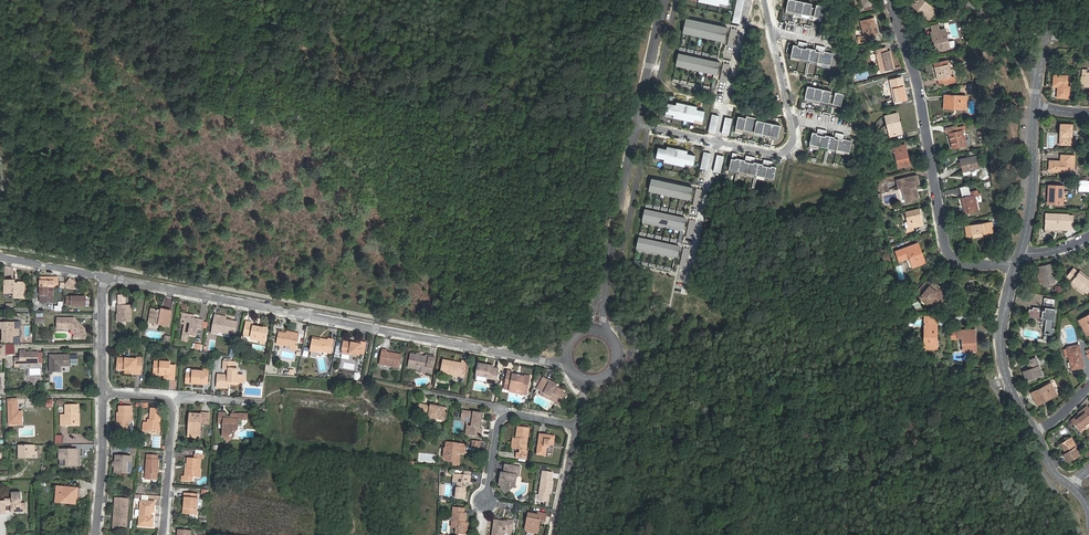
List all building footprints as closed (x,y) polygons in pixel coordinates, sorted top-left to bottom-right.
[(743,0),(737,0),(733,22),(738,23),(743,0)] [(822,18),(825,6),(817,5),(816,8),(812,7),(813,4),(795,0),(788,0),(786,11),(822,18)] [(930,20),(937,11),(924,0),(912,0),(909,4),(930,20)] [(878,34),(875,18),(861,21),(865,38),(862,39),(861,36),(857,37),(859,43),(870,40),(869,36),(878,34)] [(724,42),(728,27),(686,19),(683,31),(722,39),(722,41),(724,42)] [(735,47),(737,29),(730,28),(728,46),(735,47)] [(938,30),(931,32),(935,51),(956,46),(954,40),(949,42),(945,29),(938,30)] [(683,31),(683,33),(722,41),(722,39),(683,31)] [(793,45),(791,57),(808,60),(810,61),(831,65),(833,54),(824,52),(825,47),(817,45),(816,50),(807,48),(808,43),(799,41),(798,46),(793,45)] [(876,50),(881,72),(886,71),(895,69),(891,51),(888,52),(887,48),(876,50)] [(679,53),(676,65),(715,74),(717,74),(720,62),(679,53)] [(948,78),(948,82),(955,80),(955,76),(952,77),(948,60),(934,64),(937,80),(941,79),(948,78)] [(727,82),(729,64),(722,63),(720,81),(727,82)] [(676,65),(676,66),(715,75),(715,74),(676,65)] [(1069,99),(1070,76),(1054,75),(1053,86),(1058,87),(1057,98),(1069,99)] [(895,102),(907,99),(902,77),(890,80),(895,102)] [(805,98),(841,106),(844,94),(836,92),(835,96),(831,95),(831,91),(808,86),(805,98)] [(955,107),(966,108),(967,96),(945,95),(944,109),(955,109),(955,107)] [(668,103),(666,113),(674,115),(695,119),(703,121),(705,111),(697,109),(698,107),(689,105),(688,110),(684,109),(685,104),(677,102),(676,105),(668,103)] [(885,116),(890,137),(900,134),(897,122),(900,122),(898,113),(885,116)] [(709,126),(715,128),(718,115),(712,114),(709,126)] [(738,116),(736,128),(778,138),(781,126),(757,120),(757,119),(747,116),(746,118),(738,116)] [(724,129),(730,131),(733,119),(727,117),(724,129)] [(1073,125),(1061,125),(1060,144),(1072,145),(1073,125)] [(964,126),(956,128),(957,133),(949,134),(952,149),(966,146),(963,131),(965,131),(964,126)] [(812,132),(810,144),(827,148),(829,148),(850,153),(852,141),(843,139),(845,134),(836,132),(835,137),(826,135),(827,131),(818,129),(817,133),(812,132)] [(906,144),(892,147),(893,152),(895,152),(898,168),(910,165),(906,144)] [(658,147),(656,157),(664,159),(685,164),(693,165),(695,155),(687,154),(688,151),(679,149),(678,154),(675,153),(676,148),(667,146),(666,149),(658,147)] [(757,175),(774,179),(776,167),(772,166),(773,161),(764,159),(763,165),(754,163),(755,157),(746,155),(745,161),(736,160),(737,154),(733,153),(729,169),(737,171),(739,171),(755,175),(757,175)] [(1075,156),(1071,156),(1061,155),(1061,161),(1050,161),(1049,171),(1070,172),(1071,169),(1074,169),(1075,156)] [(703,156),(700,169),(706,170),(709,158),(703,156)] [(980,168),(977,156),(960,160),(963,172),(970,171),(980,168)] [(720,173),(723,161),(717,160),(715,172),(720,173)] [(906,201),(919,198),(916,184),(919,184),(918,175),(897,180),(899,188),(902,187),(906,201)] [(690,199),(693,188),(652,179),(649,190),(688,199),(690,199)] [(1088,192),(1088,181),(1078,180),(1078,192),(1088,192)] [(1064,186),(1049,185),(1048,204),(1063,204),(1064,193),(1064,186)] [(688,199),(649,190),(649,192),(687,200),(688,199)] [(979,210),(975,195),(978,194),(977,190),(970,192),(970,196),(962,198),(966,213),(979,210)] [(919,209),(906,212),(909,226),(906,227),(907,232),(914,231),(914,228),(923,225),(919,209)] [(681,229),(684,230),(686,219),(645,210),(642,221),(681,229)] [(1046,228),(1068,229),(1068,215),(1046,214),(1046,228)] [(681,229),(642,221),(642,223),(681,232),(681,229)] [(972,234),(983,232),(983,234),(995,233),(993,221),(965,226),(967,237),(973,236),(972,234)] [(678,258),(680,247),(639,238),(636,249),(675,257),(678,258)] [(920,254),(916,244),(896,251),(900,262),(909,258),(913,267),(926,263),(922,253),(920,254)] [(684,248),(681,259),(688,260),(690,249),(684,248)] [(675,257),(636,249),(636,251),(675,260),(675,257)] [(1052,264),(1039,267),(1043,282),(1043,286),(1056,283),(1052,264)] [(1073,281),(1087,293),(1088,290),(1088,278),(1080,271),(1080,273),(1074,268),(1067,276),(1073,281)] [(40,281),(40,287),(53,288),(53,285),(54,277),(42,277),(42,281),(40,281)] [(77,282),(70,278),(66,285),(70,287),(72,284),(79,288),(82,282),(79,280),(77,282)] [(651,292),(658,294),(662,281),(655,279),(651,292)] [(937,284),(930,279),(919,292),(922,295),(920,297),(928,304),(929,302),(938,310),(944,302),(950,308),(955,302),(949,296),(944,292),(936,286),(937,284)] [(23,297),(24,287),(4,287),(4,293),(14,293),(14,297),(23,297)] [(53,288),(40,287),(40,303),(53,303),(53,288)] [(117,294),(117,304),(126,304),(126,294),(117,294)] [(85,297),(71,297),(67,297),(67,305),(71,305),(71,306),(85,306),(85,297)] [(1043,307),(1045,308),(1053,309),(1055,299),(1045,298),(1043,307)] [(130,306),(117,306),(117,322),(130,322),(130,306)] [(1052,335),(1056,309),(1053,309),(1045,308),(1045,311),(1040,310),(1040,308),(1033,307),(1033,309),(1029,309),(1028,317),(1046,319),(1044,334),(1052,335)] [(158,314),(159,312),(151,310),(148,324),(168,328),(171,313),(161,310),(161,312),(161,314),(158,314)] [(1080,320),(1086,332),(1088,331),(1088,315),(1080,320)] [(186,316),(185,324),(183,335),(182,341),(186,342),(187,336),(195,337),(197,327),(201,328),(203,321),(192,319),(192,317),(186,316)] [(213,323),(212,330),(217,331),(217,332),(229,334),(229,333),(234,334),(236,323),(226,321),(225,322),(223,321),(223,317),(219,316),(217,324),(213,323)] [(74,318),(57,318),(57,329),(69,328),(74,333),(74,338),(79,338),(85,338),(85,328),(74,318)] [(3,328),(3,342),(13,342),(14,344),(20,344),(20,336),(19,337),(19,328),(20,328),(21,321),(14,321),(14,322),(1,322),(1,328),(3,328)] [(264,345),(265,340),(267,329),(251,326),(252,324),(244,322),(242,336),(250,338),(259,339),(259,342),(258,344),(264,345)] [(937,349),(937,322),(925,322),(924,349),(937,349)] [(954,339),(958,339),(958,338),(962,338),(963,351),(977,351),(976,329),(954,330),(954,339)] [(293,335),(285,334),(278,332),(275,344),(289,347),(296,348),(299,334),(294,333),(293,335)] [(319,341),(312,340),(310,351),(317,352),(317,351),(330,353),(332,339),(328,339),(327,340),(319,339),(319,341)] [(352,345),(343,343),(341,353),(349,354),(349,353),(358,354),(358,352),(363,353),(365,342),(360,342),(360,344),(356,343),(352,343),(352,345)] [(14,344),(6,344),(6,355),(14,354),(14,344)] [(1079,345),(1067,347),(1072,369),(1084,367),(1079,345)] [(399,356),(392,354),(383,353),(383,351),(379,350),(376,365),(396,369),(399,356)] [(427,354),(420,353),(418,355),(415,354),(416,352),(409,351),(406,364),(416,366),(424,368),(424,369),(431,370),(434,354),(428,353),(427,354)] [(20,358),(15,358),(15,367),(20,367),(20,363),(38,363),(39,352),(20,352),(20,358)] [(69,354),(49,355),(50,372),(61,371),(61,365),(69,365),(69,354)] [(77,355),(70,355),(70,365),(78,365),(77,355)] [(14,358),(5,358),(5,367),(14,367),(14,358)] [(1023,372),(1027,381),(1042,375),(1036,358),(1027,361),(1029,369),(1023,372)] [(136,368),(141,368),(141,359),(137,359),(136,361),(117,359),(117,370),(125,371),(128,371),(128,374),(136,375),(136,368)] [(461,364),(441,360),(439,372),(451,374),(451,375),(463,378),(466,362),(461,361),(461,364)] [(165,365),(165,363),(154,362),(153,376),(164,377),(163,380),(174,380),(175,366),(170,366),(165,365)] [(231,383),(231,385),(237,386),(240,384),(242,384),(245,382),(245,379),(243,376),(238,376),(238,370),(234,370),(234,363),(223,362),(223,371),(228,371),(228,377),(218,376),(217,389),(227,389),(227,385),(227,383),(231,383)] [(485,376),(485,377),(490,378),(489,383),(495,384),(498,368),(492,367),(492,366),(485,364),(485,366),(480,365),(480,363),(475,362),(472,374),(485,376)] [(186,373),(185,384),(202,385),(202,384),(207,385),(208,371),(203,370),(203,372),(191,371),(191,370),(189,370),(187,371),(187,373),(186,373)] [(515,376),(516,375),(510,374),(511,371),(506,370),(502,389),(507,390),(509,392),(512,392),(515,391),(515,389),(520,390),(521,388),(525,389),(526,382),(528,382),(529,376),(524,375),(523,376),(518,375),(518,377),(515,376)] [(553,386),(555,383),(543,376),(535,387),(542,392),(547,395),(545,397),(558,405),(564,396),(560,393),(562,391),(555,387),(553,386)] [(1050,383),(1032,393),(1038,405),(1046,401),(1045,399),(1056,394),(1050,383)] [(7,399),(8,425),(22,425),(22,411),(18,411),(18,398),(7,399)] [(79,426),(79,404),(65,404),(65,414),(60,414),(60,426),(79,426)] [(423,404),(421,413),(428,414),(427,417),(444,421),(446,407),(430,404),(430,405),(423,404)] [(1087,405),(1083,409),(1084,410),(1071,420),(1080,430),(1088,423),(1088,408),(1087,405)] [(131,422),(131,407),(119,407),(118,417),(116,420),(116,434),(122,434),(122,432),(125,432),(128,429),(128,422),(131,422)] [(142,432),(146,432),(146,431),(151,431),(156,432),(157,422),(159,422),(160,411),(150,410),(149,420),(147,420),(146,424),(143,423),(142,432)] [(471,422),(469,435),(481,436),(482,428),(479,427),(481,413),(461,410),(460,416),(464,417),(464,418),(467,421),(471,422)] [(193,435),(199,435),(199,424),(207,424),(208,415),(200,414),(200,416),(189,415),(187,438),(193,439),(193,435)] [(227,438),(230,435),(231,434),(233,434),(234,433),(235,428),(241,427),(244,424),(245,420),(247,419),(247,415),(239,415),(231,415),(230,420),(223,419),(224,414),(219,414),(218,425),(223,425),(222,437),(227,438)] [(464,434),(469,435),(471,422),(467,421),(464,418),(464,417),(460,416),(460,418),(461,419),(466,424),(464,434)] [(515,439),(513,448),(519,449),(518,453),(516,453),(515,458),(524,459),(526,452),(524,451),(527,429),(516,427),(515,439)] [(55,434),(55,443),(63,443),(63,434),(55,434)] [(548,445),(552,445),(553,436),(538,434),(535,455),(544,456),(546,447),(548,447),(548,445)] [(234,439),(230,435),(227,438),(222,437),(228,444),(234,439)] [(1075,447),(1077,446),(1071,437),(1061,443),(1066,453),(1064,454),(1069,463),(1081,455),(1075,447)] [(444,448),(443,457),(446,460),(453,461),(453,464),(458,465),(459,455),(457,454),(458,452),(460,452),(464,452),(465,444),(446,442),(445,448),(444,448)] [(32,447),(35,447),(35,445),(18,446),(19,457),(37,457),(37,451),(35,451),(32,451),(32,447)] [(78,466),(78,449),(59,449),(59,466),(78,466)] [(203,460),(203,456),(195,455),(194,459),(187,459),(187,468),(185,468),(184,477),(182,477),(181,481),(192,482),(192,477),(197,478),(197,469),(199,469),(200,460),(203,460)] [(157,457),(146,456),(145,481),(156,482),(157,473),(155,473),(156,469),(157,469),(158,461),(156,461),(157,457)] [(131,458),(115,457),(114,474),(129,475),(131,458)] [(503,477),(500,477),(499,486),(501,486),(501,489),(504,493),(510,490),(510,488),(510,486),(515,483),(516,475),(519,476),(520,468),(505,465),(503,473),(503,477)] [(551,474),(541,472),(537,501),(546,503),(548,492),(550,491),(551,482),(550,482),(551,474)] [(457,473),(456,482),(455,498),(465,499),(466,486),(462,485),(462,482),(469,482),(470,474),(462,474),(462,477),(460,477),(460,474),(457,473)] [(70,504),(76,504),(77,487),(68,487),(66,487),(56,486),(55,503),(62,503),(70,504)] [(14,512),(26,511),(25,502),(21,502),(20,491),(11,492),(11,498),(4,498),(4,500),(0,500),(0,514),(5,513),(5,504),(10,504),(10,507),(14,506),(14,512)] [(196,515),(197,494),(184,493),(184,497),(185,498),(184,508),(183,508),(182,514),(196,515)] [(116,517),(115,529),(125,530),(128,501),(115,500),(113,517),(116,517)] [(154,514),(155,503),(140,502),(138,528),(153,529),(154,518),(151,518),(151,514),(154,514)] [(464,519),(465,519),(466,513),(463,513),(464,509),(452,508),(452,517),(454,517),(454,521),(451,521),(451,527),(456,528),(455,533),(466,534),(467,523),(465,522),(464,522),(464,519)] [(525,529),(537,532),(539,522),(544,523),(546,515),(537,513),(537,516),(528,514),(525,529)] [(513,520),(508,519),(507,521),(494,519),(492,534),(502,534),(503,531),(511,533),(513,520)]
